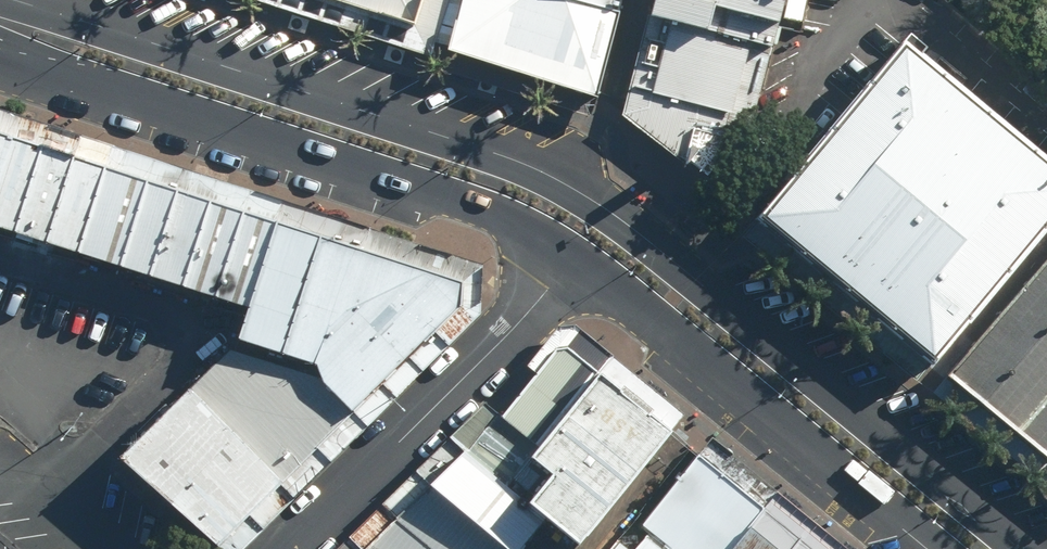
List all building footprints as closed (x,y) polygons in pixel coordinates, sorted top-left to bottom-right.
[(411,45),(425,0),(267,0),(411,45)] [(622,13),(611,9),(577,0),(449,0),(437,43),(449,46),(447,52),(598,95),(622,13)] [(611,9),(613,0),(577,0),(611,9)] [(621,117),(709,176),(718,142),(745,148),(786,0),(653,0),(621,117)] [(930,366),(1046,224),(1046,167),(898,46),(753,223),(930,366)] [(15,230),(42,146),(0,132),(0,226),(15,230)] [(15,230),(46,241),(74,156),(42,146),(15,230)] [(46,241),(77,251),(105,166),(74,156),(46,241)] [(77,251),(120,265),(148,180),(105,166),(77,251)] [(120,265),(149,275),(177,190),(148,180),(120,265)] [(149,275),(181,285),(209,201),(177,190),(149,275)] [(181,285),(216,297),(244,212),(209,201),(181,285)] [(216,297),(248,307),(277,223),(244,212),(216,297)] [(238,338),(281,352),(320,237),(277,223),(248,307),(238,338)] [(281,352),(315,363),(353,248),(320,237),(281,352)] [(319,364),(322,377),(324,384),(354,412),(461,307),(462,284),(353,248),(315,363),(319,364)] [(947,375),(1046,460),(1046,258),(947,375)] [(539,446),(598,372),(567,348),(555,350),(501,417),(539,446)] [(189,388),(282,480),(354,412),(324,384),(322,377),(230,350),(189,388)] [(671,434),(598,372),(539,446),(531,457),(554,476),(533,502),(548,514),(584,543),(671,434)] [(123,454),(216,546),(282,480),(189,388),(123,454)] [(539,446),(501,417),(466,452),(533,502),(554,476),(531,457),(539,446)] [(508,548),(520,548),(548,514),(533,502),(466,452),(430,486),(508,548)] [(764,508),(698,455),(641,525),(649,532),(636,548),(730,548),(764,508)] [(429,548),(508,548),(430,486),(394,519),(429,548)] [(730,548),(792,548),(801,537),(764,508),(730,548)] [(394,519),(365,548),(429,548),(394,519)] [(801,537),(792,548),(815,548),(801,537)] [(617,540),(609,548),(628,548),(617,540)]
